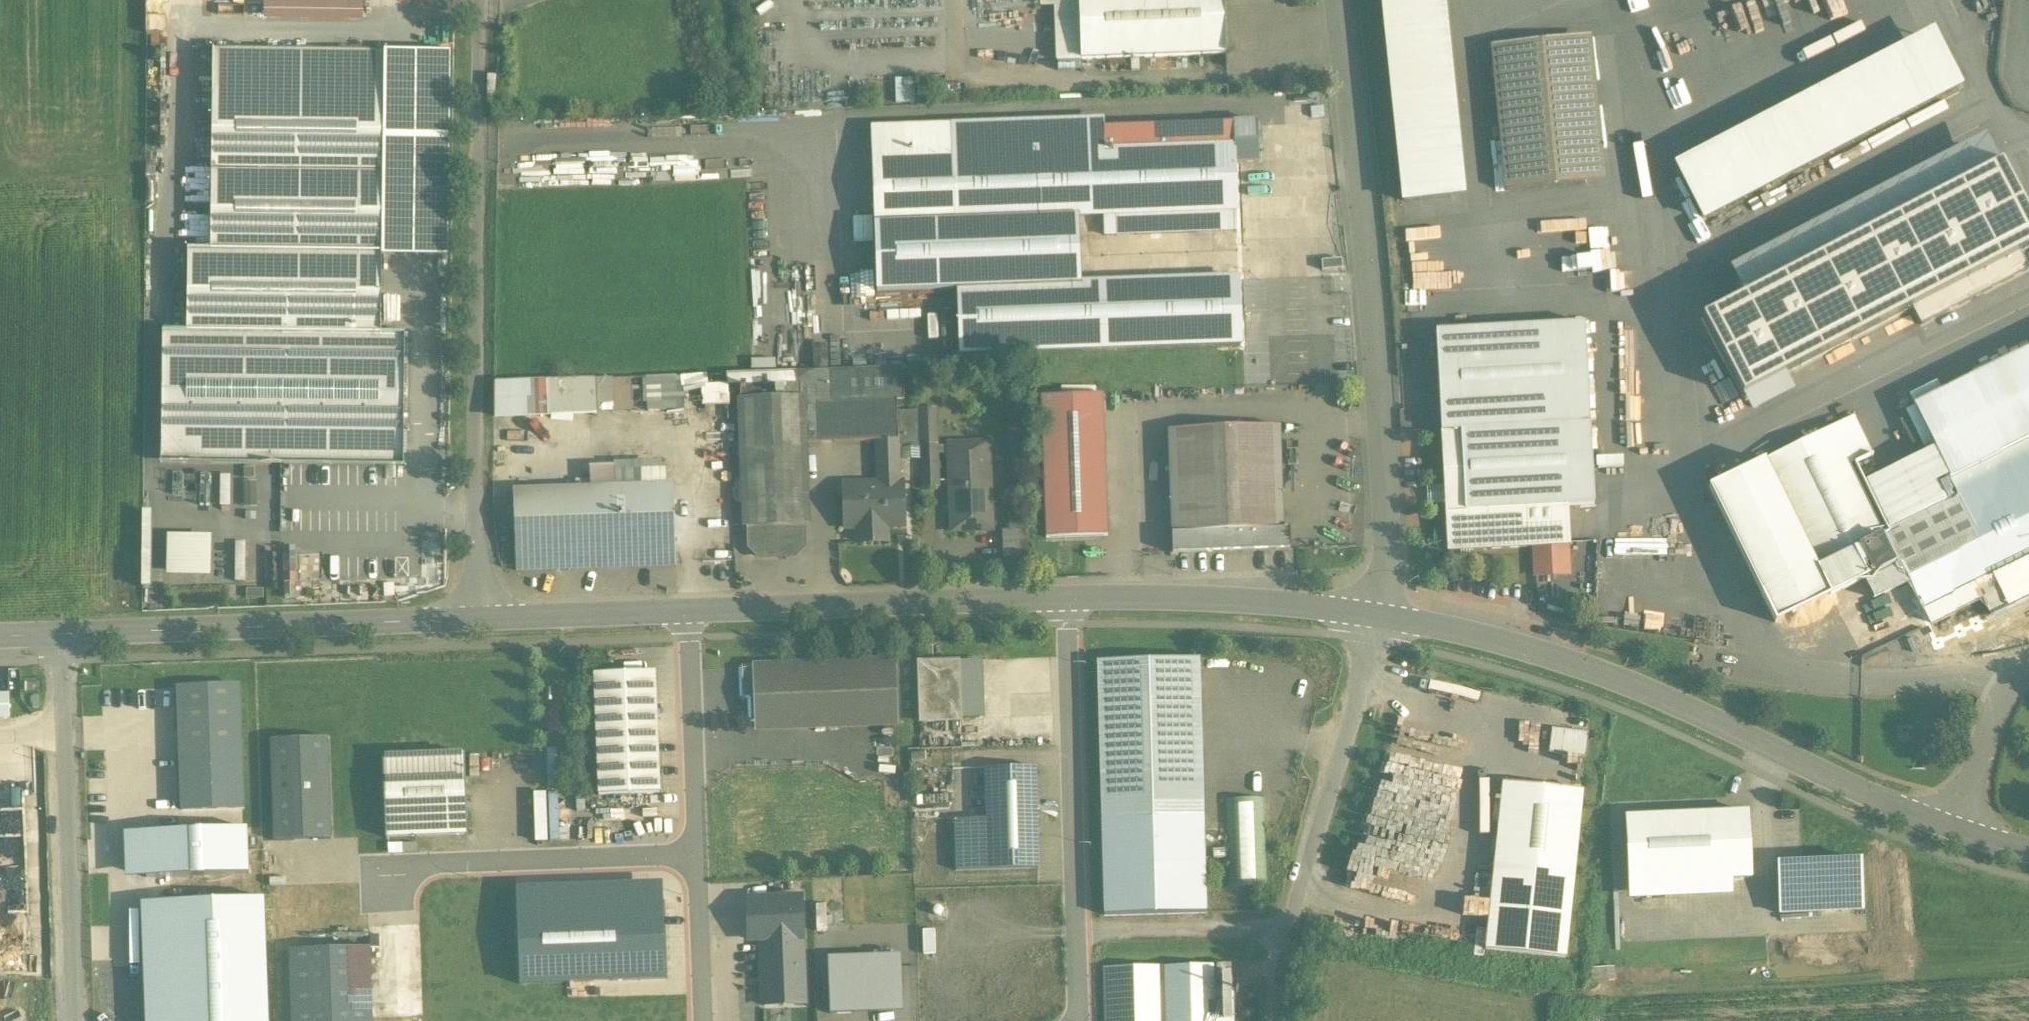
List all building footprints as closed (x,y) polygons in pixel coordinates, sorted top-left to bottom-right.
[(368,0),(268,0),(268,19),(368,19),(368,0)] [(1056,62),(1080,61),(1078,0),(1054,0),(1056,62)] [(1080,61),(1123,59),(1123,64),(1135,63),(1135,59),(1226,55),(1224,0),(1078,0),(1080,61)] [(1402,203),(1452,198),(1432,0),(1381,0),(1402,203)] [(1589,38),(1491,48),(1506,190),(1604,180),(1589,38)] [(1936,42),(1678,176),(1702,220),(1959,86),(1936,42)] [(383,52),(212,51),(210,251),(187,250),(186,331),(380,333),(383,52)] [(898,77),(899,101),(918,100),(918,77),(898,77)] [(950,126),(871,129),(874,225),(877,292),(957,290),(959,353),(1119,347),(1241,343),(1239,279),(1116,284),(1081,285),(1078,217),(1104,216),(1105,236),(1237,231),(1234,163),(1259,162),(1257,121),(1232,122),(1233,127),(1111,131),(1111,148),(1108,148),(1108,151),(1034,154),(1033,123),(950,126)] [(1103,121),(1033,123),(1034,154),(1108,151),(1108,148),(1111,148),(1111,131),(1104,132),(1103,121)] [(2028,246),(2028,221),(2000,165),(1702,320),(1742,396),(2028,246)] [(1583,324),(1435,332),(1447,553),(1565,547),(1568,547),(1566,507),(1593,505),(1583,324)] [(186,331),(162,331),(161,454),(258,455),(258,454),(263,454),(265,458),(274,458),(276,454),(281,455),(403,457),(404,334),(380,333),(186,331)] [(1912,407),(1949,482),(2028,442),(2028,349),(1912,407)] [(796,384),(740,386),(745,526),(749,526),(749,548),(759,558),(794,557),(803,547),(802,524),(806,524),(804,443),(876,441),(898,440),(898,448),(921,447),(922,466),(921,466),(922,487),(938,486),(938,466),(937,466),(936,445),(935,410),(920,410),(897,411),(897,400),(903,400),(902,368),(840,370),(795,372),(796,384)] [(649,374),(648,407),(687,408),(688,375),(649,374)] [(550,379),(552,415),(636,411),(634,375),(550,379)] [(530,379),(496,381),(498,413),(532,411),(530,379)] [(1103,395),(1041,397),(1046,539),(1108,537),(1103,395)] [(1852,417),(1763,462),(1815,570),(1859,549),(1873,576),(1893,566),(1879,538),(1887,534),(1853,464),(1871,455),(1852,417)] [(1168,431),(1172,554),(1289,550),(1288,529),(1282,529),(1279,427),(1168,431)] [(878,484),(844,486),(845,528),(858,527),(858,543),(887,542),(886,526),(903,525),(901,483),(900,484),(898,448),(898,440),(876,441),(878,484)] [(1984,553),(2002,589),(2011,607),(2028,598),(2028,442),(1949,482),(1984,553)] [(994,444),(947,445),(950,537),(996,536),(994,444)] [(1815,570),(1763,462),(1708,488),(1775,624),(1829,597),(1815,570)] [(672,486),(513,491),(515,567),(516,571),(676,566),(672,486)] [(1025,521),(1009,522),(1009,534),(1025,533),(1025,521)] [(170,533),(169,574),(215,574),(215,533),(170,533)] [(1009,534),(1002,534),(1003,558),(1026,557),(1025,533),(1009,534)] [(1565,547),(1533,548),(1535,576),(1567,575),(1565,547)] [(1859,549),(1815,570),(1829,597),(1873,576),(1859,549)] [(1984,553),(1912,589),(1929,625),(1983,599),(2002,589),(1984,553)] [(2002,589),(1983,599),(1991,617),(2011,607),(2002,589)] [(1197,659),(1096,662),(1103,917),(1205,914),(1197,659)] [(957,662),(917,663),(919,723),(959,722),(957,662)] [(893,664),(753,669),(750,666),(741,667),(737,670),(739,699),(742,702),(746,702),(747,726),(755,725),(755,729),(895,724),(893,664)] [(654,672),(593,675),(597,797),(659,794),(654,672)] [(237,686),(178,689),(182,811),(242,808),(237,686)] [(0,695),(0,719),(9,719),(8,694),(0,695)] [(1587,735),(1551,730),(1548,755),(1584,759),(1587,735)] [(327,739),(271,740),(275,842),(331,840),(327,739)] [(465,755),(382,758),(385,839),(467,837),(465,755)] [(1034,769),(984,770),(985,820),(986,871),(1037,870),(1034,769)] [(1501,783),(1492,872),(1573,880),(1582,792),(1501,783)] [(1260,804),(1229,807),(1236,890),(1267,888),(1260,804)] [(1747,813),(1625,818),(1629,900),(1731,895),(1730,880),(1750,879),(1747,813)] [(985,820),(953,821),(954,872),(986,871),(985,820)] [(124,834),(125,879),(248,874),(246,829),(124,834)] [(1777,865),(1779,914),(1861,911),(1859,861),(1777,865)] [(1573,880),(1492,872),(1484,952),(1564,960),(1573,880)] [(515,889),(519,985),(665,980),(662,884),(515,889)] [(142,902),(145,1020),(268,1020),(264,898),(142,902)] [(762,1006),(804,1005),(802,939),(800,899),(747,901),(748,941),(760,941),(762,1006)] [(289,951),(292,1020),(372,1020),(369,948),(289,951)] [(900,957),(827,959),(829,1015),(892,1013),(892,1003),(902,1003),(900,957)] [(1104,969),(1105,1020),(1231,1020),(1230,966),(1104,969)]
